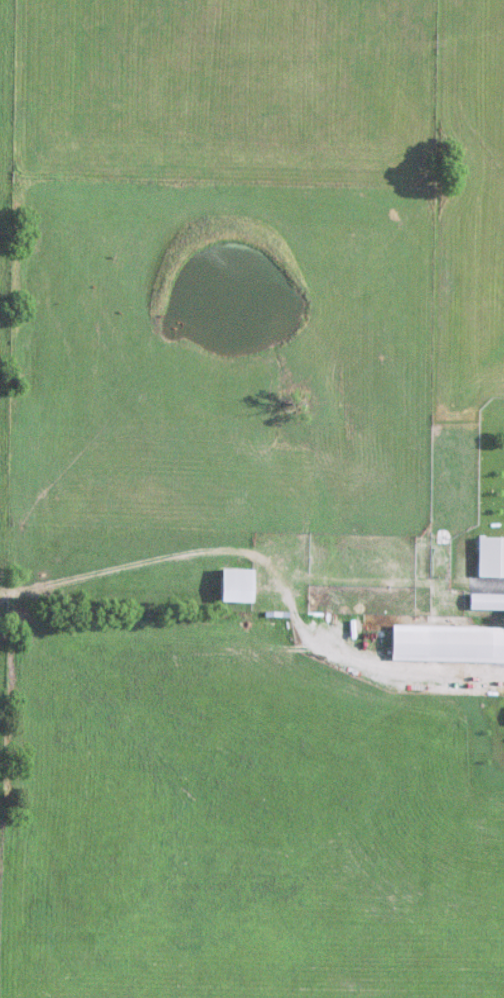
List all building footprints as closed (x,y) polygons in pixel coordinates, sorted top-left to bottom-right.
[(475,538),(475,578),(503,578),(503,538),(475,538)] [(217,603),(247,603),(247,570),(217,570),(217,603)] [(467,595),(467,611),(503,611),(503,595),(467,595)] [(388,661),(503,663),(503,628),(388,626),(388,661)]
